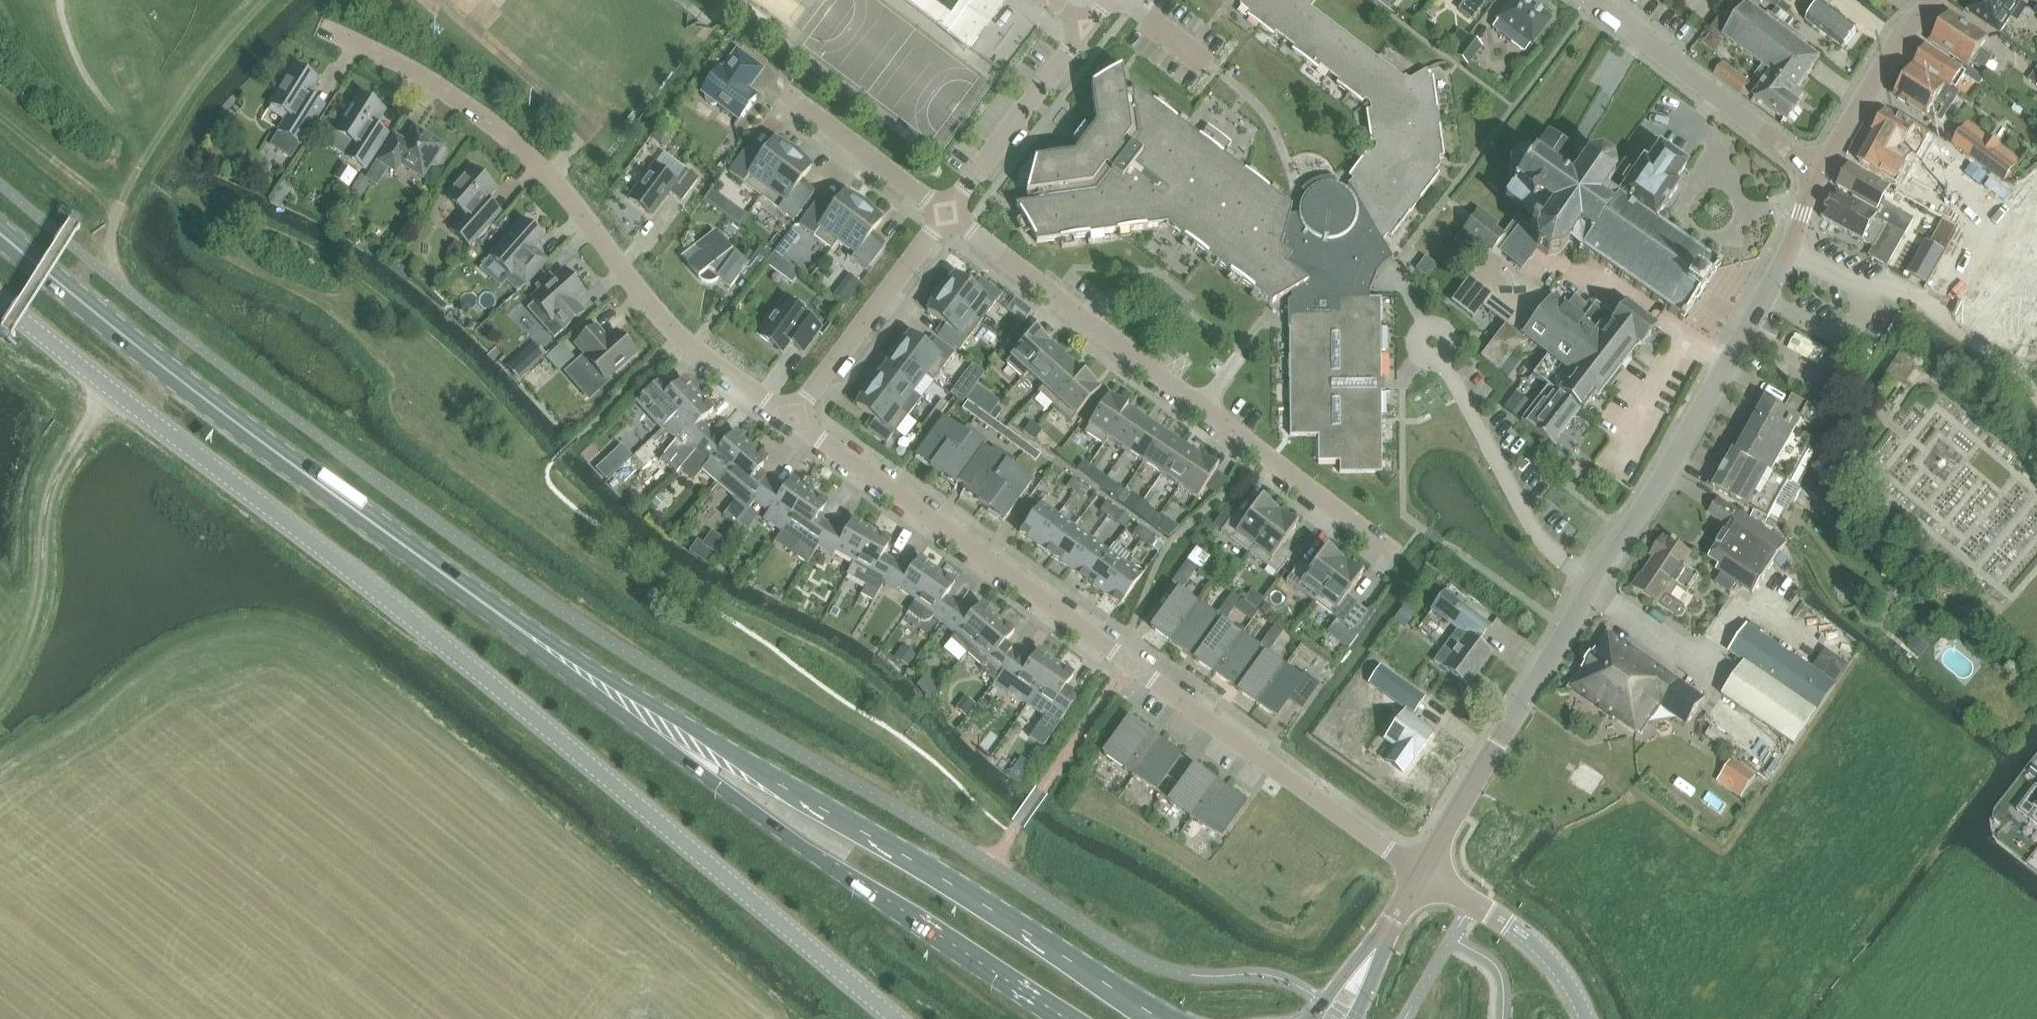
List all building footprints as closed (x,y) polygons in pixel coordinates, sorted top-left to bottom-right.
[(970,49),(1005,2),(1002,0),(904,0),(970,49)] [(1344,192),(1342,191),(1339,189),(1336,188),(1333,187),(1335,178),(1328,178),(1322,179),(1317,180),(1311,182),(1306,186),(1301,190),(1308,196),(1306,198),(1304,203),(1302,207),(1302,212),(1302,217),(1302,219),(1288,222),(1292,208),(1223,155),(1231,144),(1208,126),(1199,138),(1131,86),(1132,93),(1125,93),(1122,69),(1120,69),(1120,70),(1093,86),(1091,86),(1096,126),(1074,156),(1034,162),(1034,163),(1035,162),(1027,194),(1026,194),(1026,195),(1043,193),(1044,202),(1016,206),(1016,207),(1017,207),(1037,242),(1036,242),(1037,243),(1167,225),(1272,305),(1273,304),(1273,303),(1286,286),(1292,292),(1292,299),(1288,301),(1288,329),(1289,329),(1290,436),(1318,436),(1318,462),(1339,462),(1340,473),(1382,473),(1381,298),(1369,298),(1370,292),(1370,288),(1372,289),(1377,275),(1376,275),(1377,272),(1379,269),(1381,267),(1384,265),(1386,263),(1389,261),(1392,259),(1392,260),(1393,259),(1382,241),(1387,236),(1391,239),(1439,175),(1435,172),(1440,166),(1439,158),(1444,157),(1433,78),(1428,79),(1427,70),(1409,80),(1405,77),(1403,79),(1310,8),(1316,0),(1239,0),(1242,2),(1239,6),(1250,13),(1247,17),(1273,37),(1276,33),(1295,47),(1291,51),(1317,71),(1320,66),(1339,81),(1336,85),(1362,104),(1365,100),(1370,104),(1371,110),(1366,111),(1370,143),(1375,143),(1376,149),(1372,154),(1368,151),(1349,177),(1353,180),(1349,185),(1349,184),(1348,185),(1349,187),(1344,192)] [(1392,9),(1398,1),(1397,0),(1380,0),(1392,9)] [(1463,2),(1463,3),(1464,3),(1459,9),(1472,19),(1487,0),(1461,0),(1463,2)] [(1498,20),(1493,27),(1501,33),(1505,28),(1515,36),(1512,41),(1525,52),(1530,45),(1531,46),(1551,20),(1552,20),(1553,19),(1551,18),(1538,8),(1531,3),(1527,0),(1511,0),(1496,19),(1498,20)] [(1769,1),(1779,8),(1780,7),(1781,5),(1783,3),(1779,0),(1770,0),(1769,1)] [(1844,49),(1858,29),(1825,5),(1828,0),(1807,0),(1805,3),(1812,8),(1809,11),(1812,13),(1806,21),(1844,49)] [(2000,34),(2021,1),(2019,0),(1976,0),(1968,14),(2000,34)] [(1726,13),(1809,73),(1820,57),(1804,45),(1807,41),(1770,14),(1767,18),(1753,8),(1750,6),(1745,12),(1733,3),(1726,13)] [(1969,61),(1984,71),(1994,56),(1980,47),(1987,35),(1949,10),(1930,41),(1967,64),(1969,61)] [(1797,89),(1809,73),(1726,13),(1714,29),(1763,65),(1755,76),(1764,82),(1755,97),(1790,123),(1802,106),(1797,102),(1803,93),(1797,89)] [(1469,68),(1484,48),(1469,37),(1454,56),(1469,68)] [(1382,43),(1377,54),(1389,59),(1394,47),(1382,43)] [(1960,69),(1926,47),(1914,65),(1951,88),(1959,76),(1962,78),(1964,75),(1979,85),(1984,78),(1963,64),(1960,69)] [(763,69),(737,50),(722,71),(719,68),(702,92),(706,95),(705,97),(706,101),(712,106),(716,105),(718,104),(739,120),(757,96),(745,88),(750,80),(753,82),(763,69)] [(1741,94),(1750,82),(1723,62),(1714,74),(1741,94)] [(319,81),(294,66),(270,105),(288,116),(278,132),(300,145),(318,116),(325,104),(310,95),(319,81)] [(1945,107),(1936,101),(1945,87),(1913,66),(1912,68),(1906,72),(1905,79),(1896,93),(1894,96),(1897,98),(1935,122),(1945,107)] [(346,158),(364,170),(381,145),(389,132),(376,124),(384,111),(359,95),(335,132),(354,145),(346,158)] [(2036,313),(2036,192),(2027,187),(2024,185),(2018,196),(1988,179),(1986,183),(1969,173),(1974,165),(1920,129),(1885,109),(1872,133),(1873,133),(1858,161),(1898,183),(1894,191),(1997,249),(1956,321),(2014,353),(2036,313)] [(443,146),(415,127),(405,143),(395,136),(378,161),(395,172),(400,164),(422,178),(434,160),(438,163),(445,152),(441,150),(443,146)] [(652,139),(665,148),(672,139),(659,129),(652,139)] [(2001,180),(2013,164),(1995,151),(1999,146),(1987,138),(1984,143),(1965,129),(1954,145),(2001,180)] [(1504,237),(1494,251),(1501,256),(1504,253),(1525,268),(1539,247),(1551,256),(1563,254),(1571,243),(1582,251),(1580,253),(1582,255),(1584,252),(1685,322),(1722,270),(1654,223),(1680,186),(1675,183),(1687,166),(1661,148),(1649,165),(1645,162),(1634,177),(1618,166),(1618,162),(1604,152),(1573,156),(1547,137),(1533,157),(1531,156),(1530,158),(1527,156),(1516,157),(1509,167),(1511,179),(1514,181),(1512,183),(1514,185),(1505,198),(1523,209),(1513,222),(1515,223),(1504,237)] [(761,197),(796,151),(775,141),(767,152),(762,150),(758,156),(748,148),(729,173),(761,197)] [(217,158),(215,150),(210,147),(204,157),(214,163),(217,158)] [(811,168),(796,151),(761,197),(793,221),(812,196),(802,189),(806,183),(803,179),(811,168)] [(651,217),(669,193),(682,202),(699,180),(686,170),(677,182),(655,166),(629,200),(651,217)] [(1878,209),(1876,212),(1875,216),(1905,233),(1906,234),(1914,219),(1898,209),(1898,208),(1884,200),(1891,188),(1854,167),(1842,186),(1855,193),(1854,195),(1878,209)] [(471,168),(444,198),(464,215),(450,230),(470,248),(494,221),(503,212),(488,199),(496,190),(471,168)] [(2027,187),(2036,192),(2036,175),(2035,173),(2027,187)] [(284,181),(278,191),(287,196),(292,186),(284,181)] [(712,189),(704,200),(718,210),(726,199),(712,189)] [(1905,233),(1875,216),(1876,212),(1839,191),(1823,218),(1873,247),(1867,256),(1885,267),(1905,233)] [(838,243),(866,204),(845,194),(837,205),(833,203),(828,209),(818,201),(799,226),(832,250),(838,243)] [(882,221),(866,204),(838,243),(851,252),(847,257),(866,271),(882,249),(872,241),(877,236),(873,232),(882,221)] [(1495,229),(1498,226),(1478,212),(1462,234),(1490,255),(1494,251),(1504,237),(1495,229)] [(490,256),(511,275),(512,273),(526,285),(544,264),(534,256),(534,249),(543,239),(522,220),(490,256)] [(702,254),(688,265),(699,279),(702,282),(706,283),(711,284),(715,282),(718,280),(730,289),(747,266),(731,253),(714,232),(695,246),(702,254)] [(795,238),(790,234),(779,249),(784,253),(795,238)] [(1903,267),(1913,247),(1900,241),(1891,260),(1903,267)] [(1927,242),(1909,274),(1926,283),(1944,251),(1927,242)] [(1176,245),(1167,263),(1185,272),(1194,254),(1176,245)] [(1591,309),(1576,298),(1566,311),(1547,296),(1499,260),(1501,256),(1494,251),(1490,255),(1455,302),(1474,318),(1484,306),(1509,325),(1485,356),(1484,356),(1483,357),(1500,371),(1512,356),(1521,345),(1526,344),(1529,341),(1549,357),(1534,376),(1549,387),(1522,423),(1555,448),(1593,397),(1597,400),(1639,346),(1642,348),(1656,329),(1624,305),(1615,318),(1596,303),(1591,309)] [(774,253),(765,265),(775,272),(784,260),(782,259),(774,253)] [(543,327),(554,338),(572,322),(584,311),(574,301),(584,293),(563,270),(532,299),(551,320),(543,327)] [(955,276),(937,291),(980,324),(1001,296),(980,280),(973,290),(955,276)] [(839,288),(833,297),(844,305),(851,297),(839,288)] [(980,324),(937,291),(927,312),(946,326),(938,336),(959,352),(980,324)] [(803,354),(822,329),(808,319),(809,318),(803,313),(805,311),(805,308),(795,301),(792,301),(790,304),(784,300),(758,336),(783,354),(790,344),(803,354)] [(607,341),(595,327),(576,345),(586,356),(567,373),(589,398),(607,383),(605,381),(635,354),(616,333),(607,341)] [(1027,373),(1051,346),(1034,332),(1006,363),(1022,378),(1027,373)] [(892,352),(896,354),(925,376),(933,382),(954,354),(936,340),(928,349),(910,335),(892,352)] [(546,339),(537,347),(545,356),(554,348),(546,339)] [(546,357),(554,366),(569,352),(561,343),(546,357)] [(1043,388),(1067,361),(1051,346),(1027,373),(1043,388)] [(896,354),(883,371),(913,393),(925,376),(896,354)] [(1500,371),(1508,377),(1520,363),(1512,356),(1500,371)] [(516,359),(507,367),(519,380),(528,372),(516,359)] [(1055,408),(1084,376),(1067,361),(1039,393),(1055,408)] [(870,387),(900,410),(908,416),(921,399),(913,393),(883,371),(870,387)] [(1071,423),(1100,391),(1084,376),(1055,408),(1071,423)] [(683,379),(671,390),(661,379),(643,395),(636,402),(661,430),(671,421),(698,396),(683,379)] [(962,403),(973,388),(962,380),(951,394),(962,403)] [(908,416),(900,410),(870,387),(867,385),(856,406),(875,420),(868,430),(887,444),(908,416)] [(1521,422),(1533,406),(1517,393),(1504,409),(1521,422)] [(988,394),(977,409),(986,415),(989,417),(997,407),(1000,403),(988,394)] [(689,459),(695,451),(712,434),(701,422),(713,412),(698,396),(671,421),(661,430),(680,443),(678,447),(682,452),(689,459)] [(1108,440),(1128,410),(1108,397),(1084,433),(1104,446),(1108,440)] [(1832,419),(1793,397),(1785,410),(1766,400),(1740,447),(1736,453),(1734,451),(1728,462),(1724,460),(1717,471),(1722,474),(1714,488),(1755,511),(1768,518),(1775,506),(1788,484),(1790,485),(1792,483),(1813,445),(1806,441),(1803,446),(1791,440),(1801,422),(1823,434),(1832,419)] [(941,414),(948,405),(942,400),(935,410),(941,414)] [(972,416),(977,408),(968,402),(962,409),(972,416)] [(997,407),(989,417),(995,421),(1003,411),(997,407)] [(977,409),(977,408),(972,416),(981,422),(986,415),(977,409)] [(941,414),(935,410),(927,419),(934,424),(941,414)] [(1126,452),(1146,422),(1128,410),(1108,440),(1126,452)] [(989,417),(986,415),(981,422),(990,429),(995,422),(995,421),(989,417)] [(943,420),(924,447),(915,458),(916,459),(919,456),(932,466),(930,469),(936,473),(964,435),(943,420)] [(1004,428),(995,422),(990,429),(999,436),(1004,428)] [(1144,464),(1164,434),(1146,422),(1126,452),(1144,464)] [(1023,433),(1029,437),(1037,427),(1031,423),(1023,433)] [(1035,441),(1042,431),(1037,427),(1029,437),(1035,441)] [(1014,435),(1004,428),(999,436),(1008,442),(1014,435)] [(724,444),(712,434),(695,451),(689,459),(681,468),(694,480),(702,471),(718,485),(751,446),(734,432),(724,444)] [(1162,476),(1182,446),(1164,434),(1144,464),(1162,476)] [(936,473),(942,477),(944,474),(961,487),(987,452),(964,435),(936,473)] [(1023,442),(1014,435),(1008,442),(1017,449),(1023,442)] [(1032,448),(1023,442),(1017,449),(1027,455),(1032,448)] [(1091,459),(1101,466),(1111,452),(1100,445),(1091,459)] [(621,446),(596,469),(606,480),(631,456),(621,446)] [(737,525),(754,502),(769,483),(757,473),(768,461),(751,446),(718,485),(735,499),(723,513),(737,525)] [(1180,488),(1200,458),(1182,446),(1162,476),(1180,488)] [(1041,455),(1032,448),(1027,455),(1036,462),(1041,455)] [(961,487),(979,500),(977,503),(983,507),(1011,469),(987,452),(961,487)] [(1198,500),(1218,470),(1200,458),(1180,488),(1198,500)] [(1076,471),(1082,476),(1090,466),(1084,461),(1076,471)] [(1088,480),(1095,470),(1090,466),(1082,476),(1088,480)] [(1575,466),(1569,474),(1577,480),(1583,472),(1575,466)] [(983,507),(989,511),(991,508),(1004,518),(1002,521),(1003,522),(1031,484),(1011,469),(983,507)] [(1075,493),(1081,484),(1073,478),(1066,487),(1075,493)] [(788,522),(809,492),(791,479),(782,492),(769,483),(754,502),(768,512),(763,519),(781,532),(788,522)] [(1089,490),(1081,484),(1075,493),(1083,499),(1089,490)] [(1111,497),(1117,501),(1125,491),(1119,487),(1111,497)] [(1123,505),(1130,495),(1125,491),(1117,501),(1123,505)] [(818,517),(827,504),(809,492),(788,522),(781,532),(798,543),(791,553),(807,564),(818,547),(831,526),(818,517)] [(657,509),(666,500),(659,493),(651,502),(657,509)] [(1249,553),(1279,514),(1261,500),(1246,520),(1235,513),(1221,532),(1249,553)] [(1787,544),(1740,513),(1720,500),(1711,513),(1731,526),(1710,558),(1721,565),(1718,570),(1754,594),(1787,544)] [(1108,517),(1114,508),(1106,502),(1100,511),(1108,517)] [(1019,533),(1036,546),(1058,516),(1041,504),(1019,533)] [(1221,532),(1235,513),(1227,507),(1213,526),(1221,532)] [(1122,514),(1114,508),(1108,517),(1116,523),(1122,514)] [(1768,518),(1755,511),(1751,518),(1764,526),(1768,518)] [(1146,522),(1152,527),(1160,516),(1154,512),(1146,522)] [(1249,553),(1277,574),(1292,555),(1281,548),(1297,528),(1279,514),(1249,553)] [(1036,546),(1053,558),(1074,528),(1058,516),(1036,546)] [(1158,531),(1165,521),(1160,516),(1152,527),(1158,531)] [(844,534),(831,526),(818,547),(833,555),(835,552),(854,562),(871,530),(852,520),(844,534)] [(1141,541),(1147,532),(1139,526),(1133,535),(1141,541)] [(1053,558),(1069,569),(1091,540),(1074,528),(1053,558)] [(883,555),(891,541),(871,530),(854,562),(847,574),(867,585),(861,595),(872,601),(884,583),(896,562),(883,555)] [(1155,538),(1147,532),(1141,541),(1149,546),(1155,538)] [(1651,566),(1643,578),(1641,576),(1634,587),(1677,617),(1683,616),(1685,612),(1684,606),(1671,597),(1679,586),(1688,592),(1699,575),(1683,565),(1690,554),(1670,540),(1669,542),(1663,539),(1652,555),(1658,559),(1653,568),(1651,566)] [(708,564),(716,552),(703,544),(697,540),(689,552),(708,564)] [(1069,569),(1086,581),(1107,552),(1091,540),(1069,569)] [(1301,562),(1286,581),(1314,602),(1344,563),(1326,550),(1311,570),(1301,562)] [(1086,581),(1102,593),(1124,564),(1107,552),(1086,581)] [(909,572),(896,562),(884,583),(896,591),(898,589),(916,601),(937,571),(919,558),(909,572)] [(1180,570),(1190,578),(1197,568),(1187,561),(1180,570)] [(1362,577),(1344,563),(1314,602),(1352,631),(1353,632),(1368,613),(1347,597),(1362,577)] [(1126,565),(1124,564),(1102,593),(1120,606),(1141,576),(1138,574),(1140,570),(1126,565)] [(1183,587),(1190,578),(1180,570),(1173,580),(1183,587)] [(946,597),(955,584),(937,571),(916,601),(908,612),(922,621),(926,622),(929,620),(932,617),(944,625),(958,606),(946,597)] [(752,575),(748,582),(752,584),(757,578),(752,575)] [(1244,602),(1257,611),(1265,600),(1252,591),(1244,602)] [(1170,642),(1197,605),(1179,592),(1152,629),(1170,642)] [(1232,593),(1225,603),(1233,609),(1240,599),(1232,593)] [(1445,668),(1469,687),(1493,656),(1481,646),(1494,629),(1448,593),(1434,611),(1461,632),(1446,650),(1454,656),(1445,668)] [(1226,619),(1233,609),(1225,603),(1218,613),(1226,619)] [(973,646),(997,618),(981,604),(970,616),(958,606),(944,625),(955,634),(950,639),(967,653),(973,646)] [(1270,620),(1276,613),(1265,604),(1259,611),(1270,620)] [(1214,618),(1197,605),(1170,642),(1187,655),(1214,618)] [(833,608),(830,614),(836,617),(839,612),(833,608)] [(997,618),(973,646),(967,653),(983,668),(981,670),(994,682),(1000,674),(1015,655),(1004,645),(1014,633),(997,618)] [(1213,673),(1240,636),(1222,624),(1196,661),(1213,673)] [(1275,624),(1268,634),(1277,640),(1284,631),(1275,624)] [(1745,663),(1817,712),(1835,686),(1748,626),(1729,652),(1745,663)] [(1349,649),(1359,636),(1353,632),(1352,631),(1342,644),(1349,649)] [(1616,718),(1640,735),(1658,710),(1660,706),(1687,725),(1705,700),(1671,676),(1610,632),(1590,661),(1569,689),(1614,720),(1616,718)] [(1270,650),(1277,640),(1268,634),(1261,644),(1270,650)] [(1258,649),(1240,636),(1213,673),(1231,686),(1258,649)] [(1909,647),(1921,656),(1928,647),(1916,638),(1909,647)] [(913,658),(900,649),(893,658),(907,668),(913,658)] [(1037,651),(1028,664),(1015,655),(1000,674),(1015,684),(1008,694),(1026,706),(1055,663),(1037,651)] [(1257,705),(1283,668),(1266,655),(1239,692),(1257,705)] [(1063,718),(1077,698),(1064,689),(1073,676),(1055,663),(1026,706),(1042,717),(1028,737),(1042,747),(1063,718)] [(1794,745),(1817,712),(1745,663),(1723,696),(1794,745)] [(1283,668),(1257,705),(1274,718),(1287,700),(1302,711),(1320,686),(1304,674),(1300,679),(1283,668)] [(1394,677),(1383,693),(1407,710),(1385,741),(1395,748),(1385,762),(1404,774),(1413,761),(1414,761),(1434,733),(1411,718),(1425,698),(1394,677)] [(1154,793),(1155,792),(1180,758),(1181,756),(1127,717),(1100,754),(1154,793)] [(1167,801),(1192,766),(1180,758),(1155,792),(1167,801)] [(1749,788),(1757,776),(1733,760),(1725,772),(1749,788)] [(1604,777),(1581,762),(1568,781),(1591,796),(1604,777)] [(1220,841),(1247,804),(1193,765),(1192,766),(1167,801),(1166,801),(1220,841)] [(2018,811),(2036,826),(2036,787),(2018,811)]
